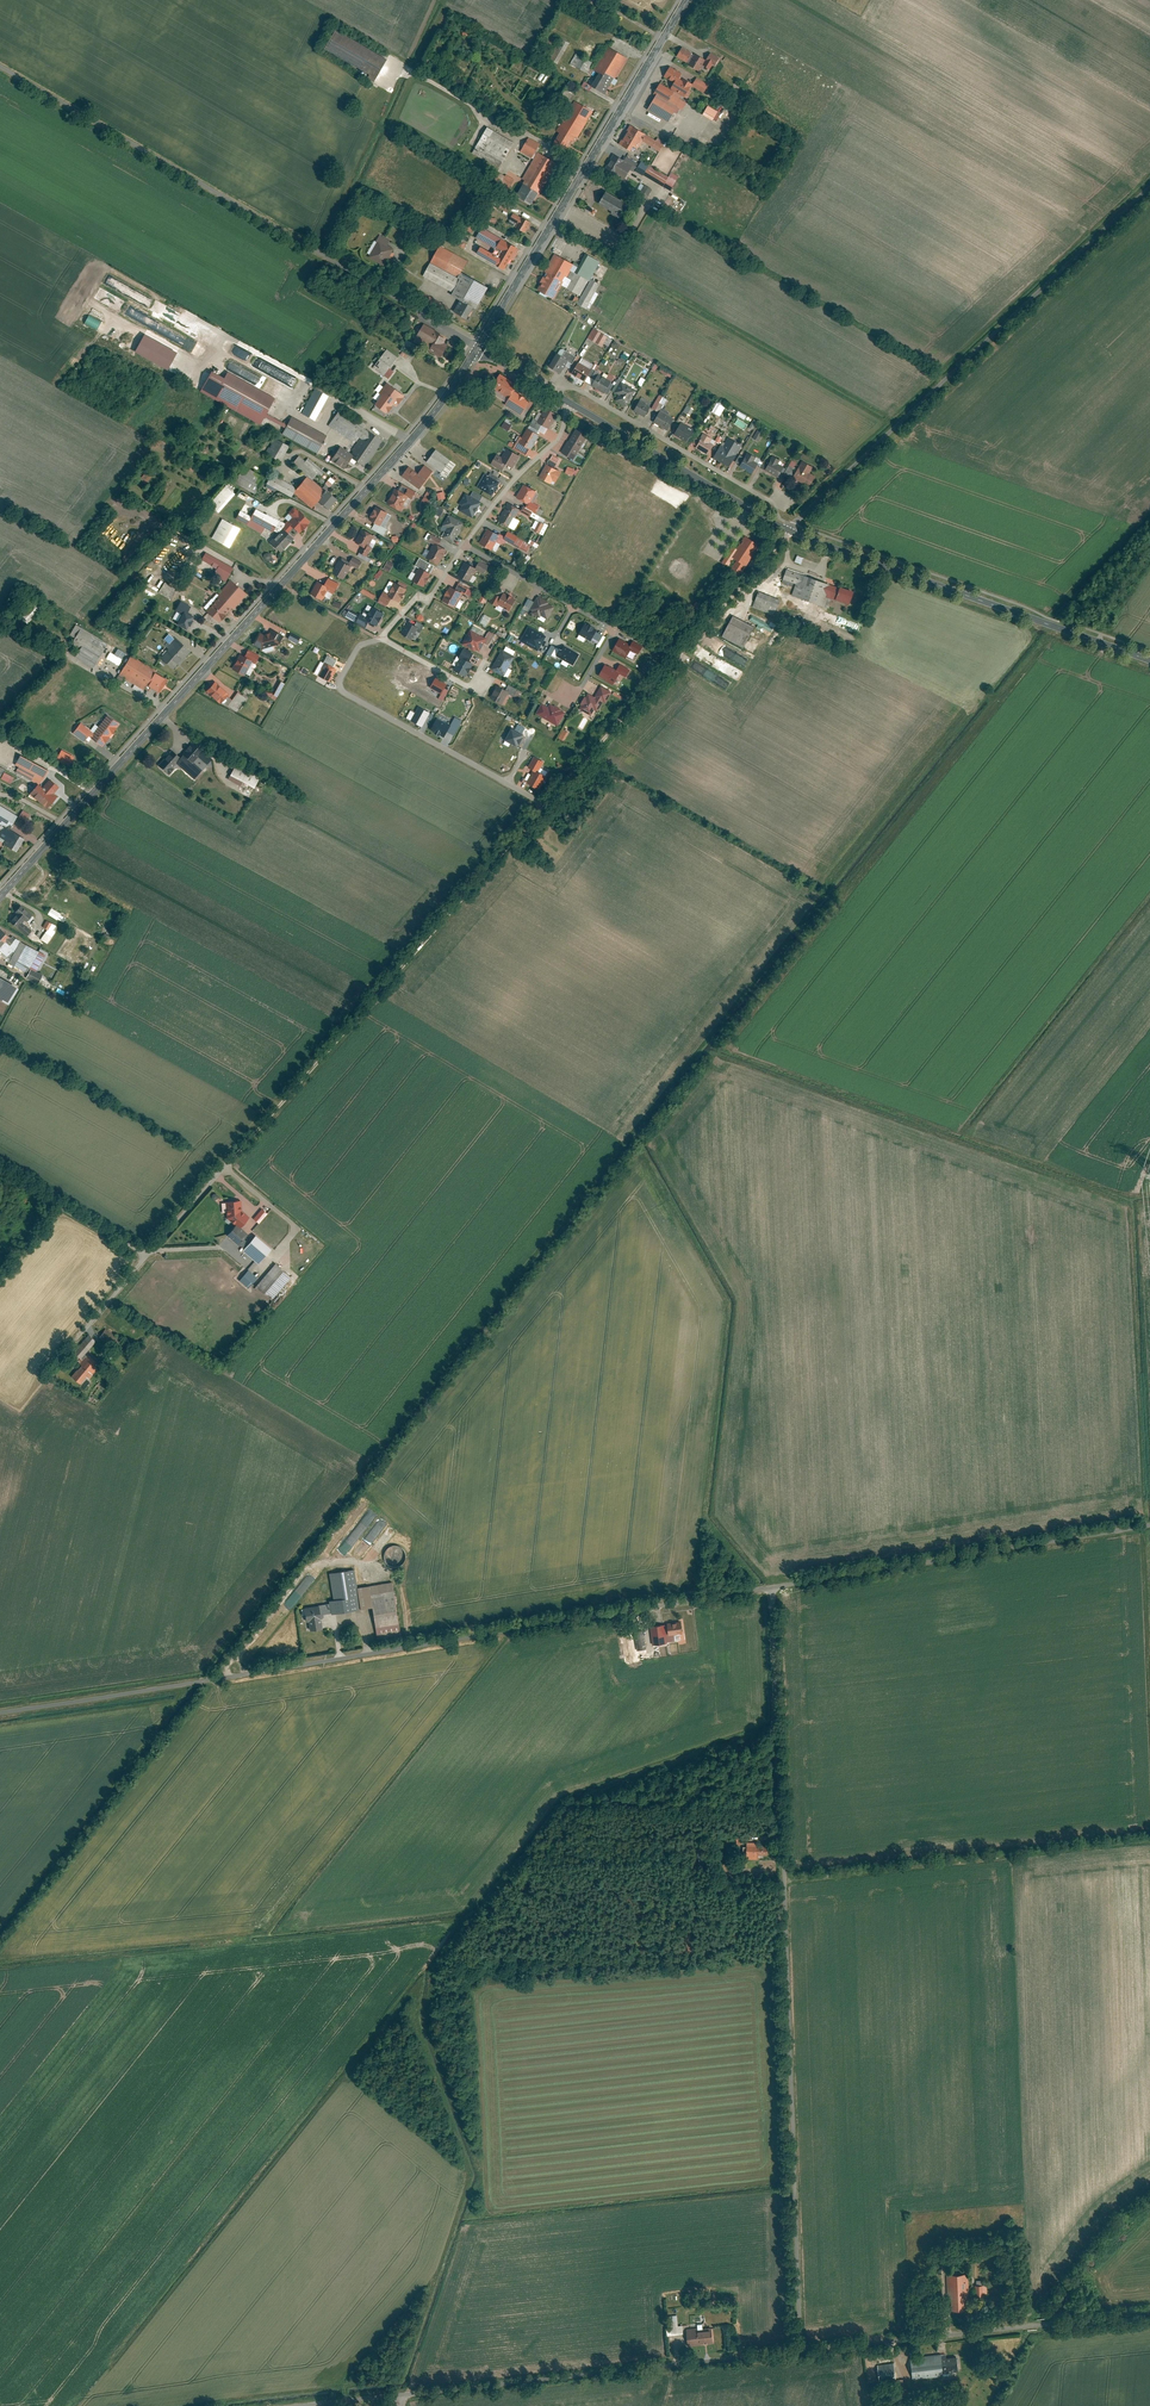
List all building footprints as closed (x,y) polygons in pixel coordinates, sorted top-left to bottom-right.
[(374,81),(387,59),(336,29),(325,48),(369,74),(367,77),(374,81)] [(561,38),(549,60),(557,64),(570,43),(561,38)] [(602,71),(615,79),(627,59),(608,47),(593,70),(600,74),(602,71)] [(682,47),(677,57),(687,63),(687,62),(690,64),(695,56),(692,54),(682,47)] [(570,64),(587,74),(593,64),(577,54),(570,64)] [(719,59),(711,54),(705,63),(711,67),(713,64),(715,65),(719,59)] [(695,55),(695,56),(690,64),(690,65),(698,70),(704,61),(695,55)] [(664,76),(675,83),(678,79),(681,74),(670,67),(664,76)] [(595,82),(592,86),(605,94),(615,79),(602,71),(600,74),(595,82)] [(697,78),(692,85),(704,92),(708,86),(697,78)] [(673,89),(682,95),(687,98),(690,92),(688,90),(691,85),(684,80),(683,82),(678,79),(675,83),(672,88),(673,89)] [(656,96),(648,110),(668,122),(675,112),(678,107),(680,108),(683,110),(687,104),(680,99),(682,95),(673,89),(671,91),(660,84),(654,94),(656,96)] [(578,138),(594,112),(575,101),(557,131),(560,133),(572,140),(573,141),(576,137),(578,138)] [(718,112),(708,106),(703,114),(713,121),(714,119),(718,113),(718,112)] [(656,141),(631,125),(619,145),(629,151),(632,145),(638,149),(642,142),(659,152),(665,143),(658,139),(656,141)] [(515,143),(487,127),(472,153),(500,169),(515,143)] [(566,151),(572,140),(560,133),(554,144),(566,151)] [(539,194),(557,164),(537,152),(540,148),(539,148),(540,145),(529,138),(521,152),(534,160),(522,179),(525,180),(522,184),(524,185),(535,192),(539,194)] [(699,141),(697,144),(710,151),(712,148),(699,141)] [(624,161),(615,155),(606,170),(624,181),(631,169),(635,172),(640,165),(626,157),(624,161)] [(640,165),(635,172),(643,176),(644,175),(649,166),(642,161),(640,165)] [(669,177),(649,166),(644,175),(670,191),(676,182),(669,177)] [(506,175),(505,176),(496,171),(492,179),(508,189),(514,180),(506,175)] [(535,192),(524,185),(517,197),(531,205),(534,199),(532,197),(535,192)] [(637,189),(635,192),(647,199),(652,191),(645,187),(642,192),(637,189)] [(624,202),(606,192),(604,195),(600,193),(597,198),(601,200),(599,204),(611,211),(610,213),(622,220),(624,217),(622,216),(628,207),(623,204),(624,202)] [(503,212),(508,215),(512,208),(501,202),(501,201),(491,196),(488,202),(488,205),(496,209),(498,207),(504,211),(503,212)] [(525,233),(531,222),(522,217),(521,218),(513,213),(509,220),(517,224),(516,227),(525,233)] [(520,250),(482,228),(476,238),(495,248),(492,254),(480,247),(477,253),(504,269),(511,259),(514,260),(520,250)] [(390,241),(380,235),(377,241),(379,242),(370,256),(384,265),(393,250),(387,246),(390,241)] [(458,239),(455,244),(461,248),(464,243),(458,239)] [(468,262),(440,246),(431,262),(459,278),(461,274),(468,262)] [(562,282),(565,277),(571,281),(567,288),(579,296),(588,280),(590,281),(577,304),(585,309),(600,284),(591,280),(593,277),(591,276),(599,261),(586,254),(581,261),(582,262),(580,265),(574,262),(573,264),(555,254),(544,272),(547,273),(562,282)] [(459,278),(431,262),(423,276),(451,292),(459,278)] [(560,285),(562,282),(547,273),(544,278),(541,282),(543,283),(539,290),(553,298),(560,285)] [(489,289),(461,274),(459,278),(451,292),(453,293),(452,295),(461,301),(473,307),(477,309),(489,289)] [(571,281),(565,277),(562,282),(560,285),(567,288),(571,281)] [(429,296),(425,302),(446,314),(449,308),(429,296)] [(473,307),(461,301),(455,312),(467,319),(473,307)] [(89,316),(85,322),(102,332),(106,326),(89,316)] [(440,357),(447,347),(443,344),(445,341),(439,337),(441,334),(424,324),(415,340),(430,349),(430,351),(440,357)] [(612,339),(593,328),(587,337),(600,345),(602,342),(608,345),(612,339)] [(415,345),(407,340),(403,346),(411,352),(415,345)] [(558,353),(557,352),(548,366),(560,373),(565,365),(568,367),(575,356),(561,348),(558,353)] [(387,350),(373,367),(384,376),(385,374),(389,377),(393,372),(389,369),(397,358),(387,350)] [(625,362),(629,355),(624,352),(620,359),(625,362)] [(593,365),(581,358),(572,373),(583,380),(593,365)] [(274,398),(228,373),(224,379),(211,372),(201,391),(260,424),(264,416),(266,414),(274,398)] [(517,383),(500,372),(492,386),(508,397),(513,389),(517,383)] [(611,381),(598,373),(591,385),(608,395),(613,385),(610,382),(611,381)] [(642,387),(646,380),(641,377),(637,384),(642,387)] [(635,390),(620,381),(614,391),(619,394),(616,399),(626,405),(635,390)] [(318,383),(316,388),(328,396),(331,391),(318,383)] [(404,396),(387,383),(379,393),(383,396),(376,405),(386,413),(388,410),(390,411),(392,408),(391,407),(393,404),(396,406),(398,403),(399,404),(403,398),(404,396)] [(297,411),(314,421),(328,396),(316,388),(308,403),(304,400),(297,411)] [(529,400),(513,389),(508,397),(505,402),(520,412),(529,400)] [(649,406),(639,400),(633,411),(643,416),(649,406)] [(717,403),(711,412),(720,417),(725,407),(717,403)] [(681,416),(686,418),(687,415),(690,416),(693,409),(685,406),(681,416)] [(548,428),(556,414),(546,408),(543,414),(538,422),(542,425),(547,427),(548,428)] [(369,430),(341,409),(330,425),(352,442),(355,439),(358,441),(353,449),(354,451),(353,453),(353,458),(367,467),(381,446),(383,448),(387,443),(370,430),(369,430)] [(673,418),(660,410),(653,422),(667,430),(673,418)] [(264,416),(286,428),(287,425),(266,414),(264,416)] [(327,436),(292,417),(287,425),(286,428),(282,434),(318,453),(327,436)] [(507,431),(512,422),(505,419),(501,427),(507,431)] [(533,419),(530,426),(539,431),(539,430),(542,425),(538,422),(535,420),(533,419)] [(693,429),(680,422),(673,434),(686,441),(693,429)] [(530,426),(527,429),(537,435),(539,431),(530,426)] [(531,449),(539,435),(537,435),(527,429),(522,438),(518,436),(515,440),(517,441),(530,449),(531,449)] [(587,436),(576,430),(569,442),(568,442),(562,453),(573,459),(580,447),(584,441),(587,436)] [(759,431),(755,440),(759,442),(763,433),(759,431)] [(717,440),(705,433),(696,448),(707,455),(717,440)] [(725,443),(722,442),(713,458),(728,466),(741,444),(728,437),(725,443)] [(274,438),(265,453),(279,462),(288,446),(274,438)] [(526,456),(530,449),(517,441),(515,444),(511,442),(509,446),(526,456)] [(353,453),(342,445),(332,460),(345,469),(353,458),(353,453)] [(455,464),(436,449),(427,461),(441,472),(440,473),(445,477),(455,464)] [(512,468),(519,456),(507,449),(502,459),(496,455),(492,464),(503,470),(507,464),(512,468)] [(759,459),(747,452),(739,466),(751,473),(759,459)] [(550,459),(557,463),(559,459),(553,455),(550,459)] [(307,477),(311,480),(317,475),(320,478),(324,473),(308,458),(305,462),(298,456),(292,463),(307,477)] [(779,460),(772,456),(764,469),(777,477),(783,466),(778,462),(779,460)] [(548,464),(547,465),(554,469),(557,463),(550,459),(549,459),(547,463),(548,464)] [(812,466),(801,460),(792,477),(809,486),(815,475),(809,472),(812,466)] [(420,489),(433,472),(424,465),(418,473),(410,467),(403,476),(420,489)] [(554,469),(547,465),(540,477),(550,483),(552,479),(555,481),(561,473),(554,469)] [(243,466),(234,482),(255,494),(263,478),(243,466)] [(146,484),(150,475),(144,472),(139,481),(146,484)] [(488,476),(498,482),(500,478),(490,473),(488,476)] [(291,497),(293,493),(295,491),(292,486),(271,474),(266,484),(291,497)] [(497,486),(499,482),(498,482),(488,476),(485,475),(478,487),(491,495),(494,491),(495,491),(498,487),(497,486)] [(293,493),(311,509),(318,501),(325,492),(321,489),(311,480),(307,477),(295,491),(293,493)] [(321,489),(325,492),(318,501),(327,510),(336,500),(327,491),(329,488),(325,484),(321,489)] [(402,484),(398,491),(407,496),(412,499),(416,492),(402,484)] [(536,492),(524,485),(517,498),(528,504),(526,508),(533,512),(536,513),(539,507),(530,502),(536,492)] [(209,505),(219,513),(235,494),(226,486),(209,505)] [(396,489),(388,503),(399,510),(402,504),(407,496),(398,491),(396,489)] [(427,491),(421,501),(426,505),(432,495),(427,491)] [(473,491),(471,495),(481,501),(483,497),(473,491)] [(472,517),(480,503),(479,503),(481,501),(471,495),(470,497),(466,494),(460,504),(464,506),(461,510),(472,517)] [(412,499),(407,496),(402,504),(407,507),(412,499)] [(520,510),(509,504),(499,521),(509,528),(515,519),(520,510)] [(370,519),(379,525),(387,513),(377,507),(370,519)] [(530,517),(533,512),(526,508),(523,507),(521,512),(530,517)] [(443,512),(436,508),(434,513),(440,516),(443,512)] [(266,515),(255,509),(251,517),(240,511),(236,519),(262,533),(265,528),(273,532),(274,531),(279,522),(266,515)] [(299,513),(295,509),(293,509),(290,512),(290,514),(294,517),(290,522),(287,522),(286,524),(282,528),(287,532),(292,527),(294,527),(299,532),(302,529),(303,530),(307,525),(306,525),(309,521),(302,515),(303,515),(300,511),(299,513)] [(533,512),(530,517),(538,521),(540,516),(536,513),(533,512)] [(282,528),(286,524),(267,513),(266,515),(279,522),(274,531),(277,533),(282,528)] [(387,513),(379,525),(384,528),(391,515),(387,513)] [(464,523),(449,515),(444,525),(448,527),(443,537),(453,542),(464,523)] [(223,519),(212,538),(228,548),(239,529),(223,519)] [(515,519),(509,528),(515,531),(520,522),(515,519)] [(544,525),(538,522),(534,531),(539,534),(544,525)] [(547,527),(544,525),(539,534),(542,536),(547,527)] [(271,543),(280,552),(293,538),(287,532),(282,528),(277,533),(274,536),(276,538),(271,543)] [(363,530),(356,542),(363,546),(366,549),(368,545),(374,536),(363,530)] [(499,536),(488,530),(480,543),(491,549),(499,536)] [(504,539),(506,541),(526,553),(530,547),(523,543),(524,542),(517,538),(518,538),(508,532),(504,538),(504,539)] [(438,564),(446,550),(438,545),(441,540),(431,534),(428,541),(434,544),(427,558),(438,564)] [(499,536),(491,549),(495,552),(500,544),(504,543),(506,541),(504,539),(504,538),(500,535),(499,536)] [(378,538),(374,536),(368,545),(372,548),(373,548),(378,538)] [(759,545),(745,536),(731,556),(733,558),(693,603),(695,606),(735,561),(731,569),(737,573),(759,545)] [(372,548),(368,545),(366,549),(363,546),(359,552),(367,556),(372,548)] [(214,574),(225,581),(233,568),(206,552),(202,559),(213,565),(212,566),(217,569),(214,574)] [(367,556),(359,552),(358,555),(370,563),(372,559),(367,556)] [(527,555),(522,564),(525,566),(530,557),(527,555)] [(796,556),(795,563),(801,564),(803,558),(796,556)] [(353,557),(350,562),(352,563),(351,564),(359,568),(362,562),(353,557)] [(420,568),(430,574),(435,566),(420,557),(415,566),(420,569),(420,568)] [(333,573),(343,579),(351,564),(352,563),(350,562),(342,558),(333,573)] [(488,566),(479,562),(476,568),(484,573),(488,566)] [(476,568),(465,563),(458,575),(469,581),(473,575),(476,568)] [(430,574),(420,568),(420,569),(413,581),(423,586),(430,574)] [(840,588),(787,571),(782,584),(795,588),(792,596),(827,608),(830,599),(850,606),(854,592),(841,588),(840,588)] [(328,587),(327,590),(333,594),(339,584),(329,579),(325,586),(328,587)] [(230,580),(217,595),(218,596),(231,607),(234,610),(247,595),(230,580)] [(164,582),(158,592),(171,600),(177,590),(164,582)] [(325,586),(318,582),(312,593),(323,600),(325,596),(324,596),(327,590),(328,587),(325,586)] [(406,589),(395,583),(388,595),(392,598),(399,601),(406,589)] [(455,590),(461,593),(462,592),(465,594),(468,589),(458,583),(455,590)] [(455,590),(451,587),(444,600),(454,606),(459,598),(461,593),(455,590)] [(495,594),(502,598),(504,594),(505,592),(498,588),(495,594)] [(362,589),(360,594),(374,599),(376,594),(362,589)] [(327,590),(324,596),(325,596),(330,599),(333,594),(327,590)] [(389,604),(392,598),(388,595),(384,592),(380,599),(389,604)] [(781,601),(759,593),(753,608),(775,616),(781,601)] [(498,604),(502,598),(495,594),(490,602),(497,606),(498,604)] [(516,600),(504,594),(502,598),(498,604),(505,607),(511,610),(516,600)] [(231,607),(218,596),(214,600),(215,601),(206,611),(219,622),(225,614),(224,613),(226,611),(227,612),(231,607)] [(535,602),(532,609),(534,610),(533,613),(539,616),(541,614),(547,617),(553,607),(547,604),(548,602),(539,597),(538,599),(537,599),(535,602)] [(459,598),(454,606),(460,609),(464,601),(459,598)] [(530,608),(532,609),(535,602),(529,598),(525,605),(530,608)] [(35,599),(31,602),(40,610),(43,607),(35,599)] [(18,616),(27,624),(40,610),(31,602),(18,616)] [(184,613),(186,615),(190,609),(181,604),(176,612),(183,615),(184,613)] [(505,607),(498,604),(497,606),(496,609),(502,612),(505,607)] [(362,616),(366,618),(373,607),(368,605),(362,616)] [(530,608),(525,605),(520,614),(523,615),(526,610),(529,612),(530,608)] [(383,613),(373,607),(366,618),(366,619),(369,621),(376,625),(383,613)] [(796,620),(797,611),(780,608),(778,617),(796,620)] [(349,609),(347,611),(345,610),(343,616),(347,617),(354,622),(358,615),(349,609)] [(183,615),(177,625),(186,630),(188,626),(189,627),(192,623),(191,622),(193,619),(186,615),(184,613),(183,615)] [(420,614),(416,619),(422,622),(425,617),(420,614)] [(366,625),(369,621),(366,619),(366,618),(362,616),(360,615),(357,620),(366,625)] [(27,624),(18,616),(11,624),(20,632),(27,624)] [(754,628),(733,616),(722,638),(743,649),(754,628)] [(843,629),(847,631),(851,624),(847,621),(843,629)] [(417,622),(415,626),(417,628),(416,630),(420,633),(424,626),(417,622)] [(415,626),(409,623),(402,634),(411,639),(416,630),(417,628),(415,626)] [(585,624),(580,634),(586,637),(591,640),(595,631),(596,630),(593,628),(594,627),(589,624),(588,626),(585,624)] [(108,644),(76,625),(70,634),(76,637),(71,645),(79,651),(75,657),(93,668),(108,644)] [(545,635),(530,627),(523,640),(538,648),(545,635)] [(254,644),(261,648),(266,647),(272,645),(278,643),(283,636),(272,630),(271,633),(270,634),(269,633),(264,635),(263,636),(260,634),(254,644)] [(485,639),(471,631),(464,644),(474,650),(476,648),(479,650),(483,643),(485,639)] [(485,639),(483,643),(489,646),(495,634),(489,631),(485,639)] [(595,631),(591,640),(598,644),(603,635),(595,631)] [(300,638),(291,633),(288,638),(297,643),(300,638)] [(167,642),(169,644),(174,639),(169,634),(164,639),(167,642)] [(191,651),(175,637),(174,639),(169,644),(167,642),(164,645),(169,649),(161,658),(162,659),(167,663),(173,668),(182,659),(183,660),(191,651)] [(619,640),(613,650),(626,657),(631,649),(632,647),(630,646),(619,640)] [(632,647),(631,649),(639,654),(642,647),(633,641),(630,646),(632,647)] [(552,655),(556,647),(552,645),(546,655),(551,657),(552,655)] [(579,654),(564,645),(562,650),(561,650),(557,656),(563,660),(570,663),(573,665),(579,654)] [(504,651),(513,657),(516,652),(506,646),(504,651)] [(557,656),(561,650),(556,647),(552,655),(556,657),(557,656)] [(118,649),(114,655),(118,657),(121,653),(124,655),(125,653),(118,649)] [(462,657),(469,662),(473,655),(464,649),(459,657),(461,658),(462,657)] [(248,650),(244,657),(252,661),(255,663),(259,656),(248,650)] [(503,651),(493,669),(504,675),(514,657),(513,657),(504,651),(503,651)] [(156,671),(131,655),(119,675),(124,679),(134,685),(132,688),(141,694),(145,688),(147,684),(154,672),(155,673),(156,671)] [(236,665),(233,669),(244,675),(245,673),(248,667),(252,661),(244,657),(241,655),(239,659),(238,659),(235,665),(236,665)] [(324,662),(333,667),(337,660),(327,655),(323,661),(324,662)] [(469,662),(462,657),(461,658),(455,670),(465,676),(472,663),(469,662)] [(329,681),(336,668),(333,667),(324,662),(317,675),(329,681)] [(619,673),(605,665),(599,676),(613,684),(619,673)] [(252,669),(248,667),(245,673),(250,676),(253,669),(252,669)] [(155,673),(154,672),(147,684),(151,687),(159,692),(167,680),(155,673)] [(442,694),(447,684),(436,678),(430,688),(442,694)] [(280,682),(273,694),(277,697),(284,684),(280,682)] [(232,701),(227,696),(228,695),(216,683),(207,692),(220,704),(222,701),(228,706),(232,701)] [(509,685),(506,690),(508,692),(507,693),(514,697),(518,690),(509,685)] [(498,686),(491,698),(502,704),(507,693),(508,692),(506,690),(498,686)] [(597,697),(603,700),(605,702),(611,692),(601,687),(596,697),(597,697)] [(232,701),(228,706),(236,712),(246,698),(238,692),(232,701)] [(582,705),(580,709),(591,715),(595,708),(598,710),(603,700),(597,697),(596,699),(588,695),(586,698),(585,697),(581,704),(582,705)] [(542,705),(537,714),(558,725),(565,713),(550,705),(548,708),(542,705)] [(411,720),(423,726),(426,721),(430,713),(430,712),(419,706),(415,713),(411,720)] [(407,717),(411,720),(415,713),(411,710),(407,717)] [(91,738),(102,746),(105,742),(109,738),(108,737),(112,732),(113,732),(116,728),(119,724),(108,716),(99,728),(95,734),(92,732),(89,735),(92,738),(91,738)] [(451,725),(447,731),(454,735),(462,720),(455,717),(451,725)] [(451,725),(437,718),(430,729),(444,737),(447,731),(451,725)] [(89,735),(92,732),(90,730),(80,723),(73,733),(84,741),(86,739),(89,735)] [(92,732),(95,734),(99,728),(95,724),(90,730),(92,732)] [(518,724),(514,730),(522,734),(525,727),(518,724)] [(514,730),(511,728),(504,740),(516,746),(523,734),(522,734),(514,730)] [(563,730),(558,738),(564,742),(569,733),(563,730)] [(187,751),(184,754),(192,762),(200,754),(202,751),(194,743),(191,746),(190,746),(186,750),(187,751)] [(172,750),(159,765),(169,774),(174,769),(172,767),(177,762),(181,758),(172,750)] [(62,751),(56,760),(68,766),(73,757),(62,751)] [(181,758),(177,762),(195,778),(202,770),(192,762),(184,754),(181,758)] [(49,772),(48,771),(48,770),(21,755),(15,765),(19,766),(15,772),(38,784),(42,779),(43,780),(49,772)] [(233,769),(237,762),(233,760),(233,759),(226,755),(222,763),(233,769)] [(544,761),(534,756),(527,767),(533,770),(536,772),(537,770),(538,771),(541,767),(544,761)] [(233,769),(230,775),(243,782),(254,788),(261,775),(237,762),(233,769)] [(44,787),(42,789),(54,799),(56,797),(58,799),(67,788),(72,782),(58,770),(57,771),(55,769),(51,773),(50,772),(49,772),(43,780),(41,783),(42,784),(41,785),(44,787)] [(536,772),(533,770),(526,782),(539,790),(547,776),(545,775),(538,771),(537,770),(536,772)] [(4,772),(1,778),(9,783),(13,777),(4,772)] [(243,782),(230,775),(228,779),(241,786),(243,782)] [(78,787),(72,782),(67,788),(73,793),(78,787)] [(37,785),(30,793),(47,808),(54,799),(42,789),(37,785)] [(10,830),(18,816),(0,805),(0,824),(1,825),(5,827),(10,830)] [(23,810),(19,816),(26,821),(30,815),(23,810)] [(16,851),(24,838),(12,831),(12,832),(10,830),(5,827),(0,835),(0,840),(5,843),(4,844),(16,851)] [(10,921),(17,927),(22,922),(24,924),(27,921),(25,919),(30,914),(21,906),(16,912),(17,913),(10,921)] [(50,908),(47,914),(63,923),(66,917),(50,908)] [(55,932),(52,930),(55,925),(47,920),(43,927),(47,930),(41,939),(47,944),(55,932)] [(22,922),(17,927),(28,937),(32,933),(31,931),(32,931),(24,924),(22,922)] [(0,929),(0,947),(2,944),(4,942),(5,942),(6,942),(10,945),(14,940),(1,929),(0,929)] [(16,939),(14,940),(10,945),(16,951),(9,962),(9,963),(27,973),(29,968),(39,951),(16,939)] [(16,951),(10,945),(6,942),(5,942),(4,942),(2,944),(11,951),(7,956),(0,950),(0,955),(0,954),(9,962),(16,951)] [(0,947),(0,950),(7,956),(11,951),(2,944),(0,947)] [(44,955),(39,951),(29,968),(31,969),(35,971),(44,955)] [(35,971),(31,969),(26,977),(38,984),(43,975),(35,971)] [(0,979),(0,999),(9,1004),(18,989),(0,979)] [(225,1201),(227,1218),(240,1228),(249,1217),(241,1210),(241,1200),(225,1201)] [(261,1209),(253,1219),(259,1224),(267,1214),(261,1209)] [(235,1225),(227,1235),(239,1245),(247,1235),(235,1225)] [(271,1249),(255,1235),(241,1250),(258,1264),(271,1249)] [(291,1277),(275,1263),(255,1287),(271,1300),(291,1277)] [(238,1280),(247,1288),(257,1277),(248,1269),(238,1280)] [(109,1343),(115,1337),(105,1328),(100,1335),(109,1343)] [(96,1340),(88,1333),(73,1351),(81,1358),(96,1340)] [(100,1365),(88,1355),(77,1369),(76,1368),(69,1376),(79,1384),(86,1376),(89,1378),(100,1365)] [(355,1528),(362,1534),(376,1518),(369,1512),(355,1528)] [(354,1569),(329,1573),(333,1599),(329,1600),(331,1614),(360,1609),(360,1608),(357,1587),(354,1569)] [(393,1581),(357,1587),(360,1608),(371,1606),(376,1636),(401,1632),(393,1581)] [(319,1604),(303,1607),(306,1621),(308,1621),(309,1630),(322,1628),(319,1604)] [(681,1621),(667,1623),(668,1635),(682,1633),(681,1621)] [(665,1624),(650,1626),(652,1645),(667,1643),(665,1624)] [(647,1653),(643,1630),(634,1632),(638,1655),(647,1653)] [(759,1857),(768,1857),(768,1846),(756,1846),(756,1842),(746,1842),(746,1859),(759,1859),(759,1857)] [(967,2273),(946,2274),(947,2295),(948,2294),(950,2298),(950,2311),(965,2310),(964,2298),(968,2298),(967,2273)] [(986,2285),(974,2285),(975,2298),(987,2297),(986,2285)] [(666,2328),(666,2335),(683,2334),(682,2325),(677,2325),(677,2315),(669,2316),(670,2328),(666,2328)] [(703,2327),(686,2329),(688,2347),(701,2346),(701,2344),(714,2343),(713,2328),(703,2329),(703,2327)] [(941,2354),(909,2357),(912,2380),(941,2377),(941,2374),(957,2372),(956,2357),(941,2359),(941,2354)] [(893,2363),(877,2365),(879,2382),(895,2380),(893,2363)]
